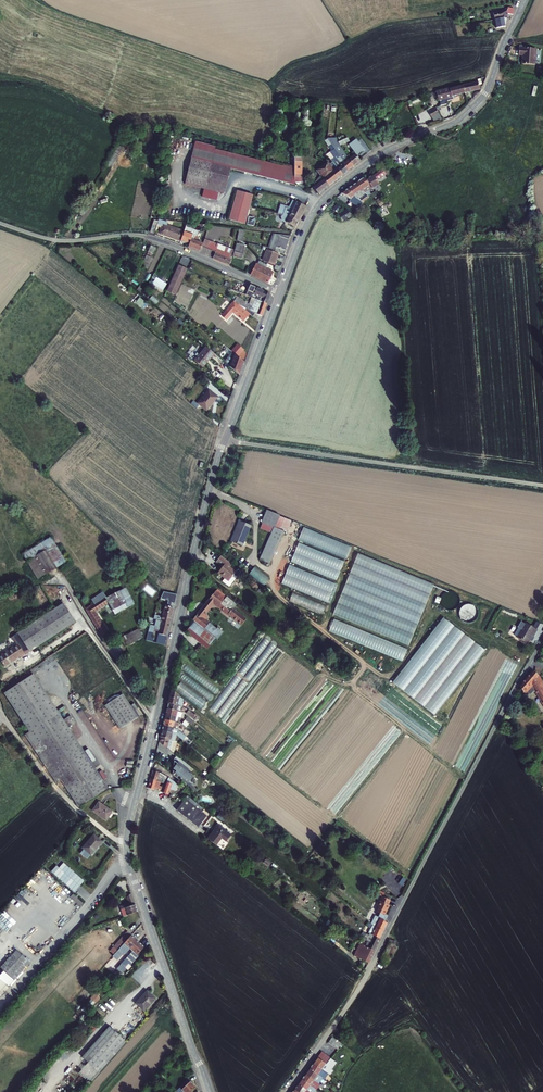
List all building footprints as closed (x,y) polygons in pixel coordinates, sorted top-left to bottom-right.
[(510,14),(510,8),(505,9),(505,10),(494,14),(495,19),(505,18),(505,14),(510,14)] [(505,18),(495,19),(496,28),(504,27),(505,18)] [(456,25),(455,25),(456,33),(464,33),(463,24),(462,24),(456,25)] [(536,54),(520,51),(519,60),(522,60),(522,68),(535,70),(536,54)] [(450,90),(449,88),(440,91),(447,102),(448,104),(451,102),(451,100),(480,92),(478,83),(450,90)] [(343,163),(348,170),(354,166),(349,158),(340,146),(340,145),(338,142),(334,137),(328,139),(331,144),(344,159),(345,159),(343,163)] [(356,152),(349,158),(354,166),(361,160),(357,155),(365,149),(357,138),(350,144),(356,152)] [(213,147),(193,142),(182,186),(202,191),(200,199),(214,202),(215,195),(223,196),(229,172),(293,187),(294,185),(304,189),(304,178),(293,177),(294,170),(213,150),(213,147)] [(109,172),(122,147),(116,144),(104,169),(109,172)] [(338,168),(343,175),(348,170),(343,163),(345,159),(344,159),(331,144),(327,147),(335,157),(332,159),(334,160),(335,159),(336,162),(335,163),(338,168)] [(316,189),(320,194),(343,175),(338,168),(335,163),(336,162),(335,159),(334,160),(332,159),(324,165),(323,163),(321,164),(323,166),(317,170),(322,176),(319,178),(317,181),(314,185),(314,186),(316,189)] [(302,173),(302,162),(294,161),(294,170),(293,177),(305,179),(306,173),(302,173)] [(364,176),(356,182),(364,194),(369,198),(372,195),(370,193),(369,192),(379,185),(377,181),(386,175),(382,169),(366,179),(364,176)] [(347,189),(358,205),(361,203),(356,200),(364,194),(356,182),(347,189)] [(358,205),(347,189),(341,193),(348,199),(347,201),(355,207),(358,205)] [(231,226),(251,229),(253,213),(254,200),(234,197),(231,226)] [(283,225),(297,229),(305,207),(287,202),(285,209),(276,208),(275,215),(284,217),(282,221),(283,225)] [(343,209),(337,204),(332,211),(334,213),(337,216),(343,209)] [(348,210),(339,215),(343,222),(352,218),(348,210)] [(156,232),(158,226),(151,223),(146,236),(152,236),(155,237),(156,232)] [(162,227),(158,226),(156,232),(160,234),(160,236),(182,242),(184,233),(162,226),(162,227)] [(186,228),(184,233),(182,242),(191,245),(192,241),(193,235),(186,233),(187,228),(186,228)] [(242,231),(240,238),(248,241),(251,233),(242,231)] [(285,255),(293,238),(275,235),(269,250),(271,250),(266,263),(275,266),(280,254),(285,255)] [(214,260),(220,245),(205,240),(205,242),(206,242),(202,255),(214,260)] [(191,245),(189,249),(201,254),(203,247),(199,245),(199,244),(197,243),(198,241),(196,241),(193,242),(192,241),(191,245)] [(150,245),(147,252),(153,254),(156,247),(150,245)] [(234,263),(237,250),(220,245),(214,260),(232,268),(234,263)] [(246,250),(237,248),(237,250),(234,263),(241,265),(242,262),(246,250)] [(154,261),(147,258),(141,270),(148,272),(154,261)] [(241,265),(240,272),(245,274),(248,265),(242,262),(241,265)] [(189,271),(179,267),(167,293),(176,298),(189,271)] [(272,275),(255,267),(252,276),(271,284),(273,279),(271,278),(272,275)] [(250,298),(267,305),(271,296),(251,287),(250,290),(247,296),(250,298)] [(135,303),(142,308),(146,302),(139,297),(135,303)] [(255,314),(262,318),(267,305),(250,298),(247,305),(235,298),(233,303),(234,303),(255,314)] [(255,314),(234,303),(223,316),(227,320),(234,313),(244,322),(250,315),(252,317),(255,314)] [(238,378),(244,365),(238,360),(243,353),(237,348),(232,355),(222,348),(219,352),(228,359),(223,365),(238,378)] [(213,357),(204,349),(193,362),(200,369),(208,360),(210,361),(213,357)] [(198,381),(205,387),(208,383),(202,377),(198,381)] [(216,401),(207,393),(196,406),(205,413),(216,401)] [(292,520),(267,510),(262,523),(263,523),(262,528),(273,532),(261,560),(271,564),(285,532),(287,533),(292,520)] [(237,521),(227,546),(237,550),(239,546),(247,526),(237,521)] [(347,558),(351,546),(303,528),(298,540),(347,558)] [(298,543),(290,562),(337,579),(344,560),(298,543)] [(53,545),(49,548),(58,559),(61,565),(64,562),(53,545)] [(49,548),(46,550),(56,563),(57,567),(61,565),(58,559),(49,548)] [(38,577),(56,563),(46,550),(24,564),(34,580),(38,577)] [(411,644),(433,582),(356,554),(333,616),(411,644)] [(226,578),(223,583),(230,589),(236,581),(234,578),(237,573),(231,568),(234,564),(222,555),(217,561),(224,566),(219,573),(226,578)] [(57,567),(56,563),(38,577),(39,579),(57,567)] [(288,565),(281,585),(328,601),(335,582),(288,565)] [(265,584),(270,576),(253,567),(249,575),(265,584)] [(232,607),(235,602),(216,588),(193,619),(195,620),(215,637),(218,638),(224,631),(219,627),(217,629),(205,620),(207,615),(205,613),(212,604),(239,625),(245,618),(232,607)] [(134,609),(125,591),(106,600),(103,595),(92,602),(94,606),(85,611),(102,639),(107,637),(95,615),(108,607),(115,618),(134,609)] [(289,602),(323,614),(326,604),(292,592),(289,602)] [(173,605),(175,596),(162,594),(158,601),(167,604),(166,608),(165,608),(161,620),(154,618),(153,622),(155,623),(153,630),(148,628),(144,644),(150,646),(152,641),(150,640),(152,634),(157,635),(155,640),(161,641),(161,639),(164,639),(167,627),(171,609),(168,608),(170,604),(173,605)] [(473,613),(477,616),(483,606),(478,604),(473,613)] [(74,625),(63,607),(17,634),(28,652),(74,625)] [(215,637),(195,620),(186,631),(207,647),(215,637)] [(333,620),(329,632),(366,645),(370,633),(333,620)] [(515,626),(511,633),(524,641),(529,633),(531,634),(535,627),(523,621),(519,628),(515,626)] [(140,641),(136,632),(118,641),(121,650),(140,641)] [(16,645),(0,655),(0,663),(3,667),(17,658),(18,659),(23,656),(16,645)] [(397,651),(396,654),(399,655),(398,657),(395,656),(395,658),(403,660),(406,648),(401,646),(399,651),(397,651)] [(202,709),(217,687),(191,669),(187,675),(193,679),(188,686),(185,684),(184,685),(180,682),(175,689),(202,709)] [(518,686),(523,695),(524,695),(526,694),(527,692),(528,691),(528,690),(528,688),(530,686),(540,704),(542,703),(542,691),(539,684),(541,683),(536,674),(537,673),(531,670),(518,686)] [(70,733),(35,675),(6,693),(28,729),(24,731),(55,783),(60,780),(77,808),(104,791),(73,739),(82,733),(79,728),(70,733)] [(179,696),(171,689),(169,698),(178,701),(179,696)] [(137,721),(122,698),(104,709),(119,732),(137,721)] [(169,698),(168,704),(177,706),(178,701),(169,698)] [(168,704),(167,709),(180,712),(181,711),(178,710),(179,707),(177,706),(168,704)] [(181,711),(180,712),(180,714),(192,722),(195,718),(181,708),(179,707),(178,710),(181,711)] [(177,717),(166,714),(164,720),(175,722),(177,723),(177,721),(175,720),(177,717)] [(190,726),(193,723),(192,722),(180,714),(180,715),(177,714),(177,717),(180,718),(188,725),(190,726)] [(185,729),(188,725),(180,718),(177,717),(175,720),(177,721),(177,723),(178,724),(185,729)] [(174,728),(175,722),(164,720),(163,725),(174,728)] [(174,728),(163,725),(162,730),(175,733),(175,732),(173,731),(174,728)] [(176,728),(174,728),(173,731),(175,732),(175,733),(176,734),(183,740),(186,736),(177,729),(176,728)] [(160,737),(171,740),(172,735),(175,735),(175,733),(162,730),(160,737)] [(174,740),(171,740),(160,737),(159,742),(171,752),(174,748),(176,741),(174,740)] [(215,755),(209,763),(213,766),(219,758),(215,755)] [(181,779),(182,777),(191,784),(195,779),(190,776),(192,774),(178,762),(173,768),(175,769),(172,773),(181,779)] [(152,769),(150,778),(160,782),(161,779),(158,778),(160,773),(155,772),(156,770),(152,769)] [(150,778),(148,787),(155,790),(157,783),(159,784),(160,782),(150,778)] [(168,782),(166,787),(165,786),(164,788),(165,789),(164,791),(163,790),(162,792),(166,793),(168,794),(172,783),(168,782)] [(148,787),(146,794),(164,800),(166,793),(162,792),(155,790),(148,787)] [(199,827),(208,817),(186,800),(178,810),(199,827)] [(111,818),(98,808),(91,817),(104,827),(111,818)] [(218,835),(223,828),(220,826),(215,832),(218,835)] [(218,835),(212,842),(219,847),(225,840),(228,843),(233,836),(223,828),(218,835)] [(209,839),(212,842),(218,835),(215,832),(209,839)] [(101,842),(93,836),(81,850),(89,856),(101,842)] [(74,876),(61,866),(52,876),(73,894),(83,884),(76,879),(78,877),(75,875),(74,876)] [(119,917),(136,911),(129,893),(125,897),(126,902),(116,906),(119,917)] [(383,897),(381,904),(389,906),(392,899),(383,897)] [(381,904),(377,911),(385,917),(390,907),(389,906),(381,904)] [(377,911),(376,910),(374,913),(379,918),(377,923),(385,928),(388,920),(385,917),(377,911)] [(385,928),(377,923),(374,931),(377,932),(375,935),(380,937),(385,928)] [(128,935),(123,931),(110,946),(115,950),(128,935)] [(375,948),(380,937),(375,935),(374,934),(369,944),(375,948)] [(109,957),(113,960),(119,953),(121,954),(126,948),(130,951),(137,943),(128,935),(115,950),(109,957)] [(367,964),(375,948),(369,944),(366,942),(358,959),(367,964)] [(137,943),(130,951),(116,968),(120,972),(123,969),(124,969),(136,956),(134,955),(141,947),(137,943)] [(17,952),(13,956),(24,966),(12,979),(14,981),(30,963),(17,952)] [(24,966),(13,956),(1,969),(12,979),(24,966)] [(145,990),(134,1003),(142,1010),(153,997),(145,990)] [(88,1002),(93,1006),(101,996),(96,992),(88,1002)] [(98,1074),(125,1042),(107,1026),(79,1059),(98,1074)] [(335,1038),(332,1035),(327,1042),(330,1044),(335,1038)] [(317,1057),(313,1062),(322,1069),(326,1063),(317,1057)] [(310,1067),(318,1074),(322,1069),(313,1062),(310,1067)] [(306,1072),(314,1079),(318,1074),(310,1067),(306,1072)] [(310,1084),(314,1079),(306,1072),(302,1077),(310,1084)] [(310,1084),(302,1077),(298,1082),(306,1089),(310,1084)] [(317,1089),(319,1085),(315,1083),(316,1081),(314,1079),(310,1084),(317,1089)] [(193,1087),(185,1080),(178,1088),(181,1091),(188,1091),(193,1087)] [(298,1082),(294,1088),(299,1091),(304,1091),(306,1089),(298,1082)]
